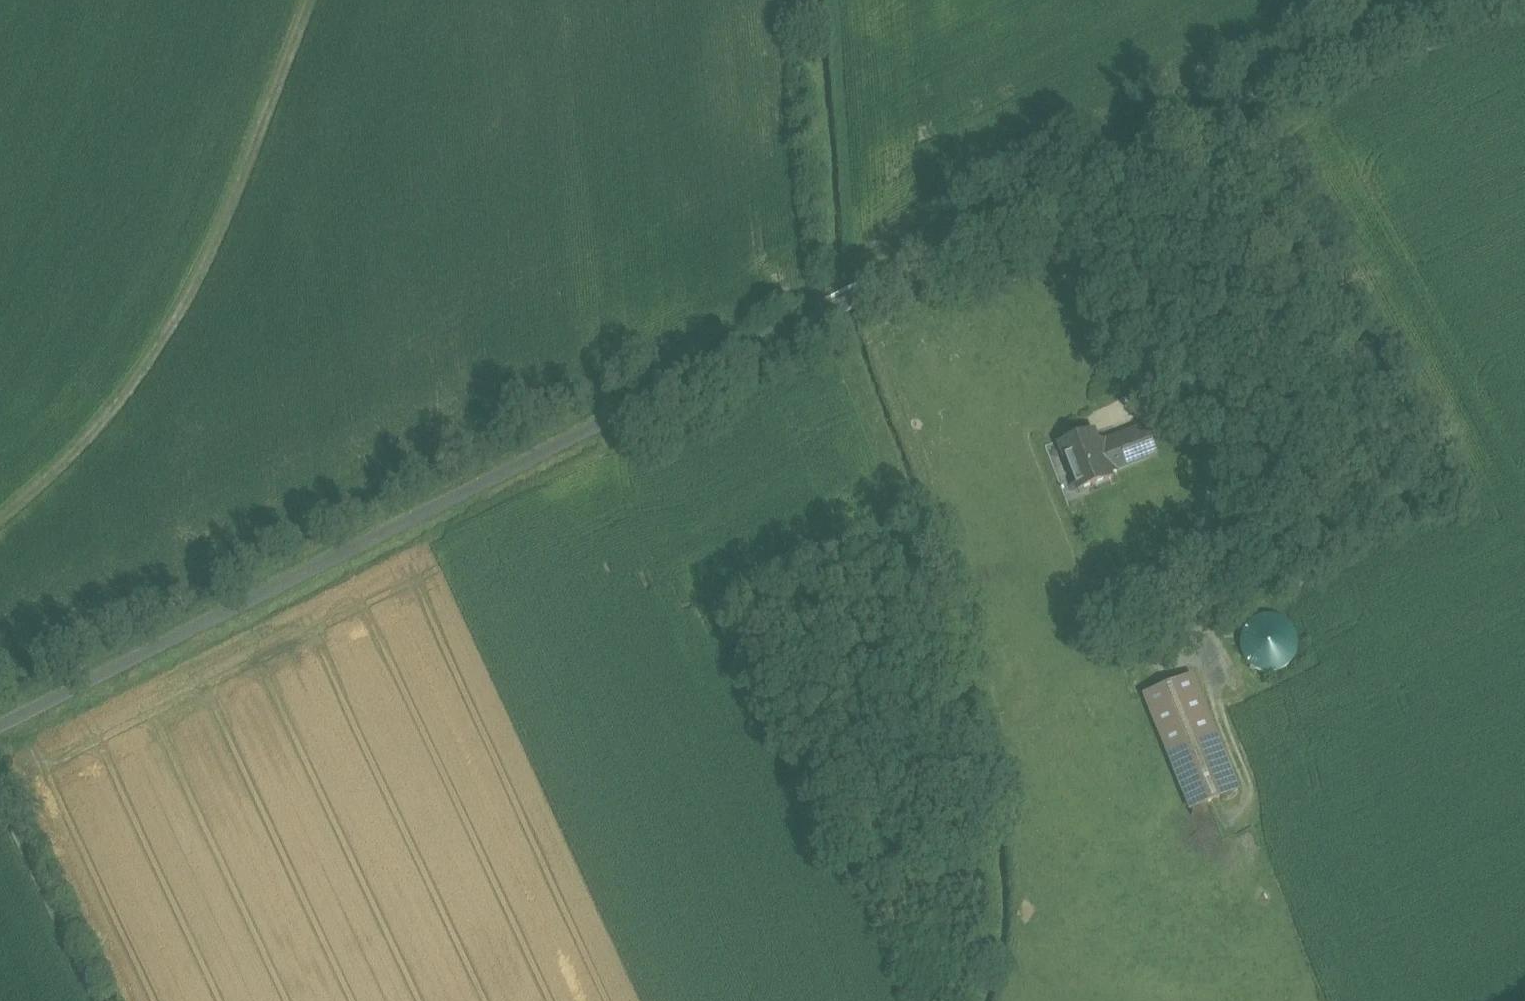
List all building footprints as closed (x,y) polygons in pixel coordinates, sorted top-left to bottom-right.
[(1147,428),(1099,446),(1109,473),(1157,454),(1147,428)] [(1094,434),(1061,447),(1079,491),(1111,478),(1109,473),(1099,446),(1094,434)] [(1300,651),(1301,646),(1300,641),(1298,636),(1296,631),(1292,627),(1288,624),(1284,622),(1279,621),(1273,621),(1268,621),(1263,623),(1259,626),(1255,630),(1252,634),(1250,639),(1249,644),(1249,649),(1250,654),(1252,659),(1255,663),(1259,667),(1264,670),(1269,671),(1274,672),(1279,672),(1284,670),(1289,668),(1293,665),(1296,661),(1299,656),(1300,651)] [(1195,681),(1143,702),(1190,815),(1242,794),(1195,681)]
